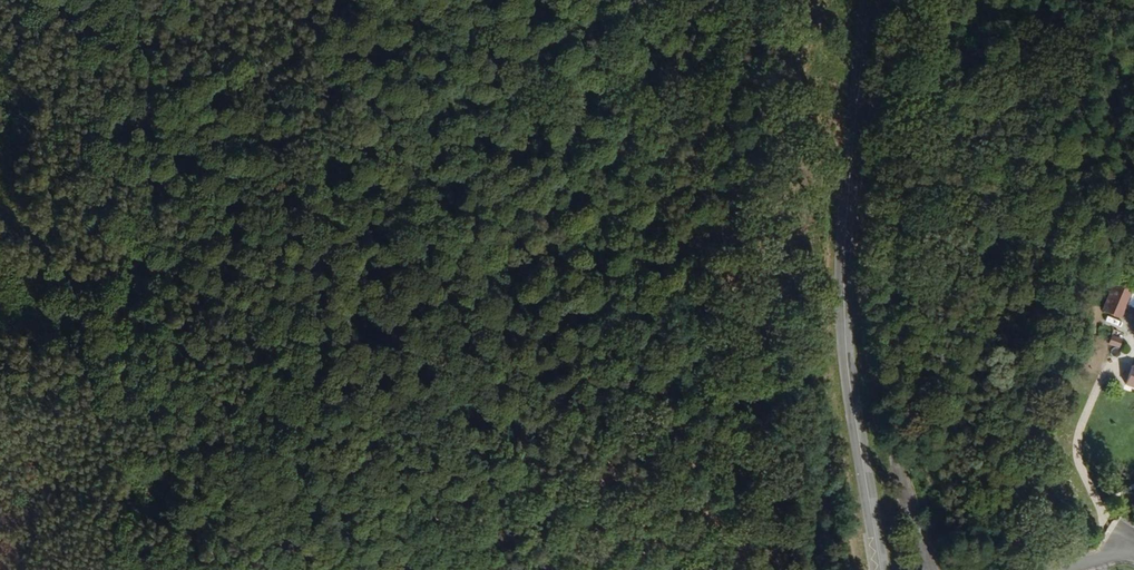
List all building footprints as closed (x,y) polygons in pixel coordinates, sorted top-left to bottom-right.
[(1121,317),(1133,290),(1116,282),(1103,309),(1121,317)] [(1133,366),(1126,386),(1133,389),(1133,367),(1133,366)]
